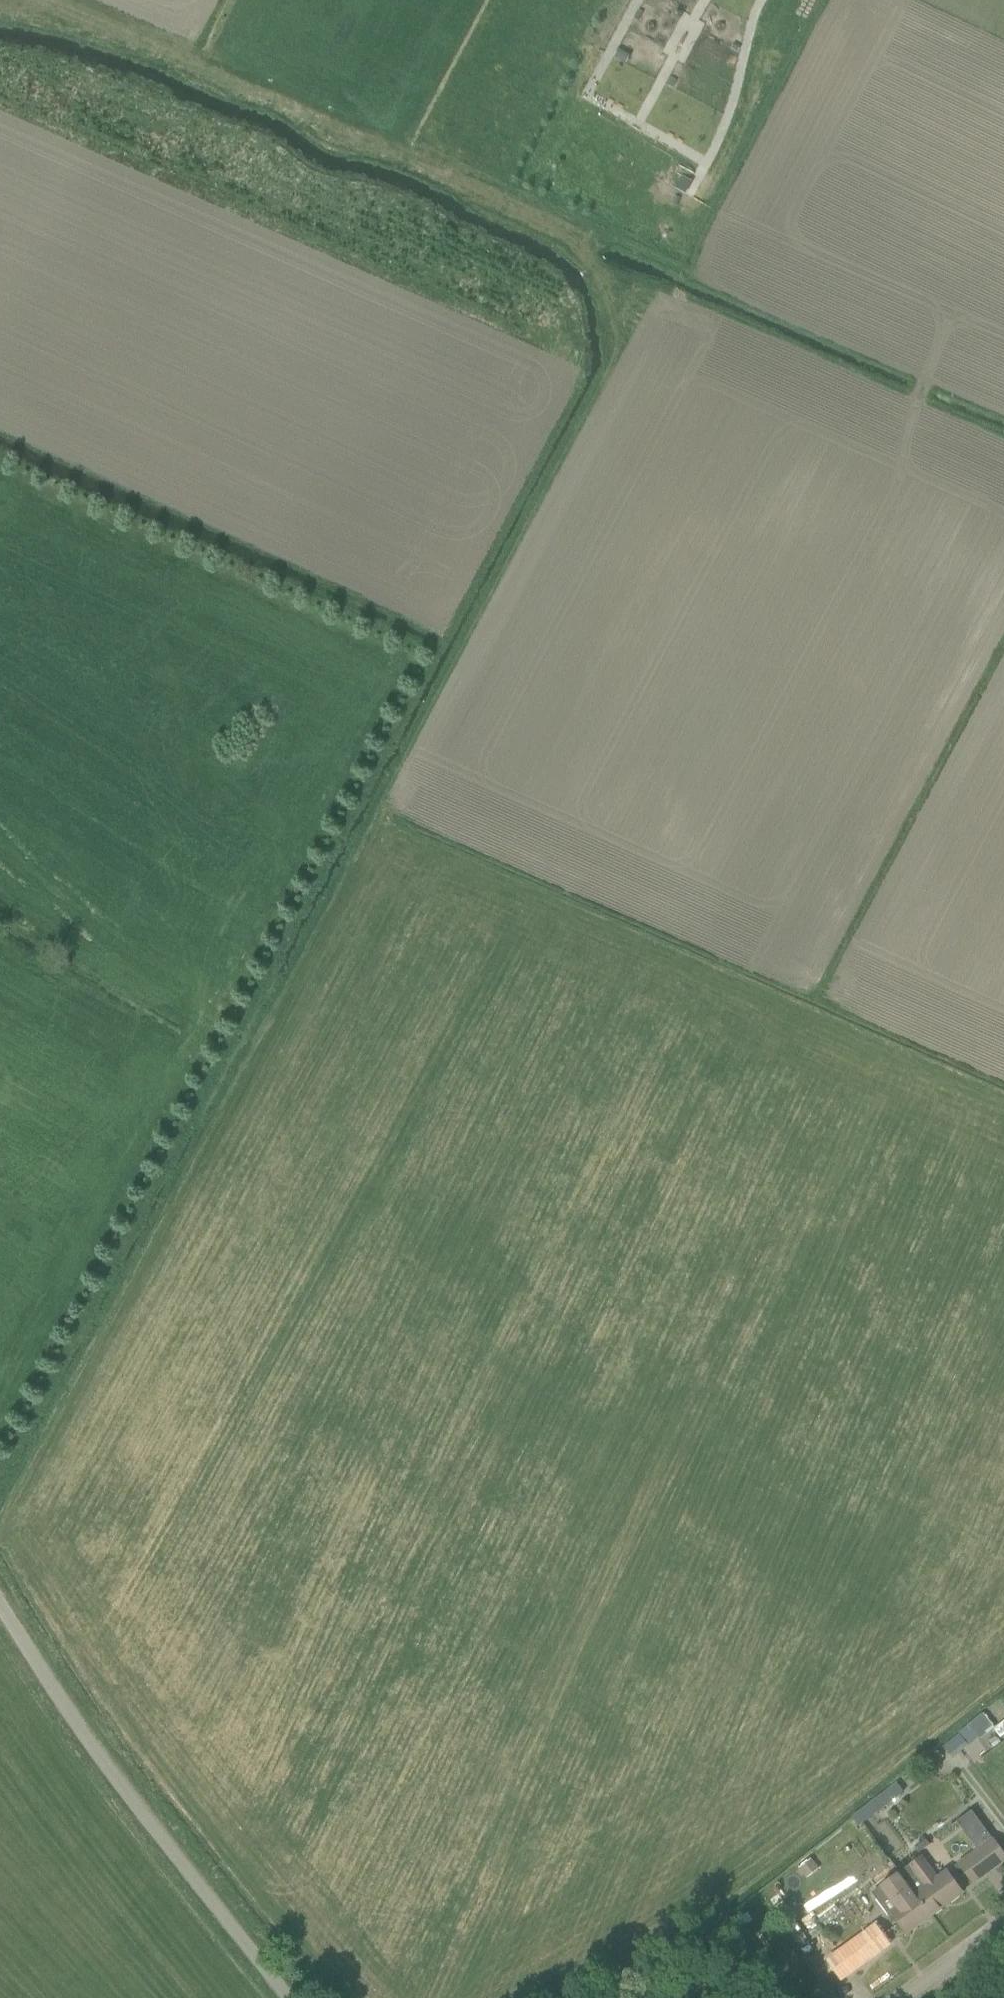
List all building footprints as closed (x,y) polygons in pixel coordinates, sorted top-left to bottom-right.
[(959,1732),(943,1745),(953,1757),(977,1737),(967,1725),(959,1731),(959,1732)] [(896,1782),(852,1816),(859,1825),(903,1791),(896,1782)] [(956,1821),(976,1847),(958,1861),(973,1882),(1003,1860),(1003,1854),(991,1836),(972,1810),(956,1821)] [(808,1855),(797,1864),(804,1873),(815,1864),(808,1855)] [(922,1857),(911,1866),(898,1876),(929,1915),(961,1891),(950,1875),(947,1871),(937,1878),(922,1857)] [(898,1876),(894,1879),(882,1888),(898,1909),(893,1914),(906,1932),(929,1915),(898,1876)] [(874,1921),(825,1958),(841,1980),(890,1944),(874,1921)]
